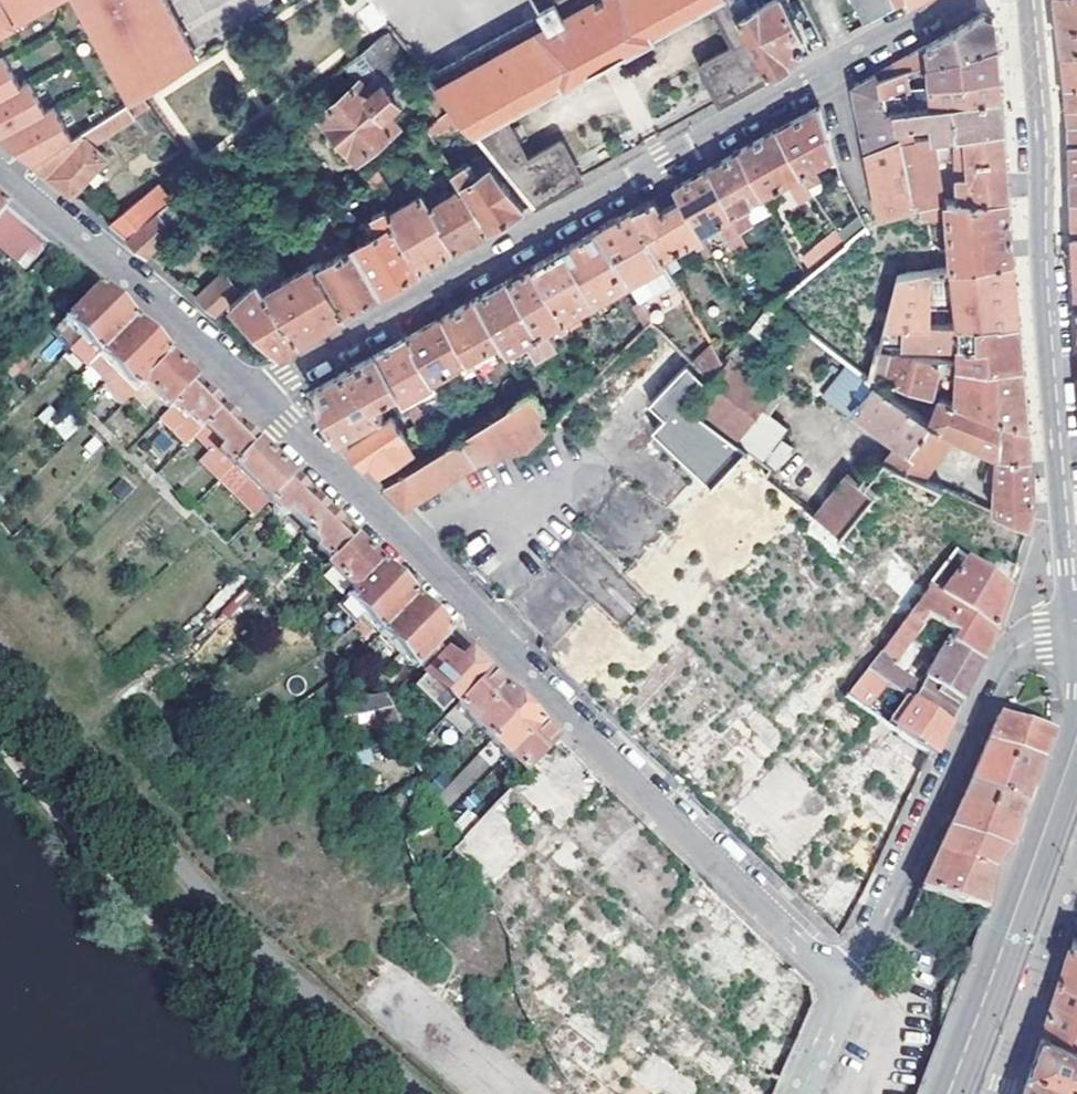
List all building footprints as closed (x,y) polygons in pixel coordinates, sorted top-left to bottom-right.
[(20,149),(35,161),(126,101),(140,93),(197,56),(167,0),(0,0),(0,132),(20,149)] [(728,0),(538,0),(544,13),(430,76),(452,102),(465,117),(535,203),(582,177),(563,140),(559,141),(555,142),(527,157),(504,113),(562,81),(564,84),(650,36),(648,34),(710,0),(734,44),(704,62),(703,67),(721,101),(768,75),(728,0)] [(768,75),(790,63),(786,56),(803,47),(803,42),(780,0),(769,0),(752,9),(747,0),(728,0),(768,75)] [(893,0),(852,0),(863,22),(878,15),(895,5),(893,0)] [(1063,48),(1076,46),(1076,0),(1058,0),(1063,48)] [(890,66),(893,75),(905,72),(928,65),(995,45),(993,18),(990,16),(985,14),(961,27),(944,37),(890,66)] [(382,73),(385,71),(406,54),(390,27),(363,49),(382,73)] [(930,86),(997,76),(997,68),(995,45),(928,65),(930,86)] [(1076,83),(1076,46),(1063,48),(1066,77),(1067,84),(1076,83)] [(403,94),(385,71),(382,73),(363,49),(347,63),(361,81),(371,93),(384,82),(396,99),(403,94)] [(909,90),(930,86),(928,65),(905,72),(909,90)] [(865,151),(901,143),(894,111),(884,113),(877,80),(893,75),(890,66),(852,87),(859,120),(865,151)] [(884,113),(894,111),(912,109),(909,90),(905,72),(893,75),(877,80),(884,113)] [(930,86),(932,107),(1000,98),(998,83),(997,76),(930,86)] [(371,93),(361,81),(321,114),(357,157),(397,125),(386,111),(398,101),(396,99),(384,82),(371,93)] [(1067,84),(1068,99),(1068,112),(1069,122),(1076,121),(1076,83),(1067,84)] [(932,107),(930,86),(909,90),(912,109),(932,107)] [(147,103),(140,93),(126,101),(133,112),(147,103)] [(894,111),(901,143),(912,142),(910,126),(931,123),(934,138),(952,136),(969,133),(1002,128),(1001,121),(1001,110),(1000,98),(932,107),(912,109),(894,111)] [(126,101),(35,161),(56,179),(72,192),(84,178),(88,182),(93,182),(99,176),(97,171),(94,167),(105,154),(90,139),(133,112),(126,101)] [(465,117),(452,102),(448,106),(450,109),(428,127),(434,137),(440,131),(444,134),(465,117)] [(777,129),(815,192),(821,189),(823,187),(825,182),(814,167),(835,155),(827,133),(818,106),(797,118),(777,129)] [(1069,122),(1069,131),(1070,142),(1076,142),(1076,121),(1069,122)] [(912,142),(934,138),(931,123),(910,126),(912,142)] [(1002,128),(969,133),(969,140),(957,144),(957,176),(967,176),(970,200),(1008,199),(1006,179),(1002,128)] [(740,150),(763,194),(792,179),(803,198),(815,192),(777,129),(772,132),(740,150)] [(910,182),(914,204),(917,204),(926,203),(935,202),(942,201),(939,160),(949,158),(950,145),(952,144),(952,136),(934,138),(912,142),(901,143),(906,165),(910,182)] [(901,143),(865,151),(872,183),(880,217),(898,209),(914,204),(910,182),(897,185),(893,169),(906,165),(901,143)] [(707,169),(741,229),(754,222),(745,205),(759,197),(761,201),(766,199),(763,194),(740,150),(735,153),(707,169)] [(461,185),(486,230),(525,208),(492,166),(474,177),(465,160),(451,168),(461,185)] [(897,185),(910,182),(906,165),(893,169),(897,185)] [(389,187),(378,167),(369,176),(381,198),(387,196),(384,191),(389,187)] [(679,200),(700,234),(720,223),(727,237),(730,235),(737,250),(749,244),(741,229),(707,169),(679,185),(672,188),(679,200)] [(127,237),(171,202),(179,196),(172,186),(162,195),(156,185),(110,223),(119,230),(127,237)] [(486,230),(461,185),(428,204),(454,248),(482,232),(486,230)] [(454,248),(428,204),(422,193),(389,212),(421,267),(449,251),(454,248)] [(634,210),(663,259),(695,242),(696,245),(704,241),(700,234),(679,200),(660,210),(653,198),(634,210)] [(1014,257),(1013,248),(1010,218),(1008,199),(970,200),(958,201),(953,201),(947,201),(951,247),(952,266),(1014,257)] [(171,202),(127,237),(147,254),(185,215),(171,202)] [(421,267),(389,212),(385,205),(373,213),(382,229),(356,245),(382,291),(388,288),(421,267)] [(14,216),(3,207),(0,210),(0,232),(14,216)] [(599,229),(629,284),(640,302),(656,294),(678,282),(663,259),(634,210),(604,227),(599,229)] [(26,226),(20,221),(14,216),(0,232),(0,247),(4,250),(26,226)] [(26,226),(4,250),(15,259),(37,235),(26,226)] [(565,248),(596,302),(629,284),(599,229),(571,245),(565,248)] [(806,260),(812,270),(845,242),(839,231),(806,260)] [(37,235),(15,259),(26,268),(48,244),(37,235)] [(382,291),(356,245),(321,264),(319,259),(314,261),(344,314),(350,310),(382,291)] [(533,266),(565,320),(576,313),(596,302),(565,248),(560,251),(533,266)] [(231,302),(254,280),(257,278),(259,276),(242,257),(198,296),(218,313),(231,302)] [(1014,257),(952,266),(899,273),(884,323),(928,323),(930,276),(942,273),(947,278),(954,277),(957,308),(959,310),(959,323),(1019,323),(1016,280),(1015,270),(1014,257)] [(344,314),(314,261),(265,289),(257,278),(254,280),(297,341),(318,329),(344,314)] [(507,281),(548,350),(557,345),(548,330),(559,323),(562,328),(567,324),(533,266),(529,269),(507,281)] [(928,323),(959,323),(959,310),(957,308),(954,277),(947,278),(942,273),(930,276),(928,323)] [(254,280),(231,302),(270,357),(281,350),(297,341),(254,280)] [(478,297),(502,338),(509,350),(524,342),(533,358),(548,350),(507,281),(484,294),(478,297)] [(81,338),(116,304),(104,292),(102,290),(96,285),(62,319),(81,338)] [(446,316),(473,365),(478,374),(488,368),(479,351),(502,338),(478,297),(474,300),(446,316)] [(116,304),(81,338),(98,356),(133,321),(125,313),(116,304)] [(409,336),(433,380),(464,364),(467,369),(473,365),(446,316),(441,318),(409,336)] [(133,321),(98,356),(95,359),(113,375),(152,339),(142,330),(133,321)] [(665,335),(651,322),(623,349),(596,375),(580,393),(594,407),(665,335)] [(959,323),(928,323),(884,323),(879,342),(958,347),(957,363),(1023,367),(1021,345),(1019,323),(959,323)] [(433,380),(409,336),(404,339),(377,354),(398,391),(404,402),(436,384),(433,380)] [(113,375),(132,390),(140,383),(169,356),(161,348),(152,339),(113,375)] [(710,346),(691,358),(701,375),(721,363),(710,346)] [(886,377),(899,382),(922,389),(933,393),(938,373),(957,377),(957,363),(894,349),(886,377)] [(398,391),(377,354),(348,370),(312,391),(341,440),(364,427),(384,415),(377,402),(398,391)] [(169,356),(140,383),(166,409),(169,405),(194,381),(181,368),(169,356)] [(113,375),(95,359),(87,366),(104,384),(113,375)] [(706,387),(683,367),(646,409),(662,423),(650,438),(710,491),(744,452),(772,476),(795,451),(781,438),(788,430),(763,409),(771,399),(729,361),(706,387)] [(1000,417),(1029,428),(1025,389),(1023,367),(957,363),(957,377),(957,402),(1000,417)] [(933,393),(941,396),(957,402),(957,377),(938,373),(933,393)] [(132,390),(113,375),(104,384),(101,387),(118,403),(132,390)] [(892,394),(899,382),(886,377),(881,386),(892,394)] [(201,426),(221,407),(206,393),(194,381),(169,405),(184,419),(186,417),(198,430),(201,426)] [(906,450),(931,421),(913,408),(892,394),(881,386),(875,381),(851,411),(897,443),(906,450)] [(913,408),(922,389),(899,382),(892,394),(913,408)] [(922,389),(913,408),(931,421),(941,396),(933,393),(922,389)] [(464,434),(385,484),(395,495),(405,506),(478,460),(522,439),(551,422),(533,392),(499,413),(464,434)] [(931,421),(955,436),(992,454),(998,456),(1000,417),(957,402),(941,396),(931,421)] [(193,434),(198,430),(186,417),(184,419),(169,405),(166,409),(160,414),(158,416),(184,443),(189,439),(193,434)] [(231,466),(256,442),(240,427),(221,407),(201,426),(221,446),(216,451),(231,466)] [(364,427),(341,440),(355,454),(364,464),(369,459),(381,469),(412,449),(392,417),(368,433),(364,427)] [(998,456),(1031,459),(1030,444),(1029,428),(1000,417),(998,456)] [(955,436),(931,421),(906,450),(897,443),(887,460),(921,477),(931,464),(955,436)] [(218,477),(226,471),(231,466),(216,451),(221,446),(201,426),(198,430),(193,434),(209,451),(206,454),(201,460),(218,477)] [(267,502),(292,477),(271,457),(256,442),(231,466),(226,471),(263,506),(267,502)] [(1031,459),(998,456),(992,454),(984,478),(995,484),(993,511),(1027,527),(1032,512),(1035,501),(1033,478),(1031,459)] [(851,473),(817,512),(843,532),(876,492),(865,483),(851,473)] [(309,533),(329,514),(310,495),(292,477),(267,502),(283,520),(286,519),(291,515),(309,533)] [(329,514),(309,533),(306,535),(319,549),(317,551),(328,564),(354,538),(343,527),(329,514)] [(354,538),(328,564),(326,567),(350,592),(379,563),(365,549),(354,538)] [(1007,590),(982,571),(968,560),(941,595),(994,630),(1001,610),(1007,590)] [(982,571),(1007,590),(1012,575),(994,561),(989,561),(982,571)] [(379,563),(350,592),(344,599),(363,617),(398,582),(386,570),(379,563)] [(398,582),(363,617),(379,634),(415,598),(406,589),(398,582)] [(994,630),(941,595),(930,588),(928,592),(909,615),(979,663),(986,649),(994,630)] [(415,598),(379,634),(398,652),(434,616),(423,606),(415,598)] [(909,615),(865,668),(949,724),(963,697),(979,663),(909,615)] [(434,616),(398,652),(415,670),(418,666),(441,644),(451,634),(444,627),(434,616)] [(441,644),(418,666),(426,675),(415,686),(427,699),(438,687),(451,701),(483,670),(475,662),(468,655),(458,663),(441,644)] [(949,724),(865,668),(843,696),(930,754),(933,756),(940,742),(949,724)] [(474,723),(505,692),(497,683),(487,674),(456,705),(474,723)] [(505,692),(474,723),(490,740),(522,708),(514,701),(505,692)] [(349,752),(408,741),(405,734),(386,699),(383,694),(339,703),(349,752)] [(522,708),(490,740),(506,757),(538,724),(529,715),(522,708)] [(988,744),(1039,761),(1045,747),(1051,731),(1001,716),(988,744)] [(538,724),(506,757),(525,776),(556,743),(546,732),(538,724)] [(405,734),(408,741),(413,749),(425,737),(418,727),(405,734)] [(1039,761),(988,744),(970,784),(997,793),(1004,774),(1032,784),(1035,774),(1039,761)] [(997,793),(970,784),(949,830),(1007,852),(1010,847),(1020,819),(1032,784),(1004,774),(997,793)] [(505,792),(453,845),(493,883),(545,830),(505,792)] [(1007,852),(949,830),(937,854),(992,873),(998,865),(1007,852)] [(992,873),(937,854),(921,890),(942,897),(987,912),(990,891),(992,873)] [(906,923),(912,927),(942,897),(921,890),(906,923)] [(912,927),(906,923),(903,929),(908,932),(912,927)] [(1076,981),(1076,941),(1074,940),(1068,959),(1063,976),(1076,981)] [(1076,1045),(1076,981),(1063,976),(1053,1008),(1045,1032),(1076,1045)] [(1045,1032),(1040,1050),(1035,1064),(1076,1078),(1076,1045),(1045,1032)] [(1035,1064),(1025,1093),(1076,1093),(1076,1078),(1035,1064)]
